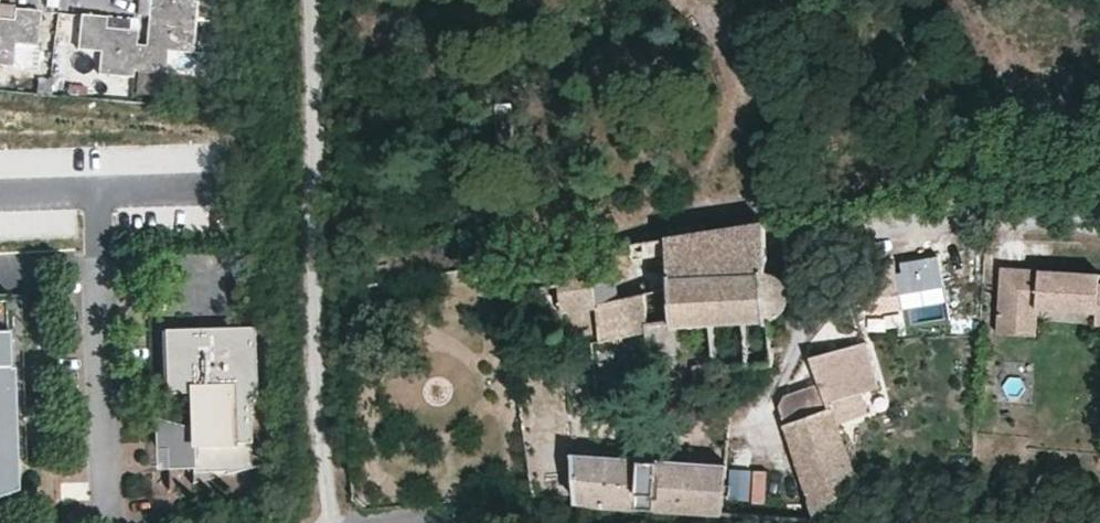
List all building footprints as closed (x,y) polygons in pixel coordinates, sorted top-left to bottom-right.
[(149,14),(195,18),(197,0),(150,0),(149,14)] [(0,17),(0,64),(13,65),(15,42),(37,45),(41,10),(16,7),(14,18),(0,17)] [(133,76),(134,69),(136,43),(137,29),(108,26),(108,16),(81,13),(78,48),(100,51),(98,74),(133,76)] [(195,18),(149,14),(147,43),(136,43),(134,69),(166,72),(168,50),(192,52),(195,18)] [(76,236),(77,211),(21,210),(21,236),(76,236)] [(762,219),(667,236),(669,274),(762,269),(761,267),(762,219)] [(591,248),(556,253),(562,312),(598,307),(597,303),(596,302),(591,248)] [(762,269),(669,274),(670,286),(671,316),(673,326),(769,320),(779,316),(787,308),(791,293),(788,282),(781,274),(772,269),(761,267),(762,269)] [(996,312),(1022,314),(1022,307),(1034,307),(1093,310),(1092,323),(1099,323),(1099,282),(1095,282),(1096,272),(999,267),(996,312)] [(645,293),(597,303),(598,307),(600,339),(593,340),(599,381),(651,376),(650,371),(675,370),(673,326),(671,316),(647,320),(645,293)] [(14,294),(0,295),(0,369),(11,369),(11,341),(15,341),(14,294)] [(1022,314),(996,312),(995,345),(1033,348),(1034,307),(1022,307),(1022,314)] [(710,381),(714,377),(715,369),(746,367),(772,364),(769,320),(673,326),(675,370),(694,370),(695,376),(700,381),(710,381)] [(258,396),(255,327),(165,330),(167,393),(189,393),(190,427),(155,417),(156,447),(168,446),(169,469),(195,468),(195,472),(229,470),(229,472),(229,473),(254,466),(251,396),(258,396)] [(815,518),(816,518),(831,512),(828,502),(861,492),(832,401),(878,384),(864,342),(811,357),(819,382),(784,392),(778,405),(798,464),(798,465),(815,518)] [(16,368),(11,369),(0,369),(0,500),(19,493),(19,465),(13,466),(12,407),(17,406),(16,368)] [(724,512),(727,463),(574,451),(577,500),(594,502),(607,504),(724,512)] [(761,465),(727,463),(724,512),(758,515),(761,465)] [(229,470),(195,472),(194,482),(229,472),(229,470)] [(828,502),(831,512),(832,514),(864,502),(861,492),(828,502)]
